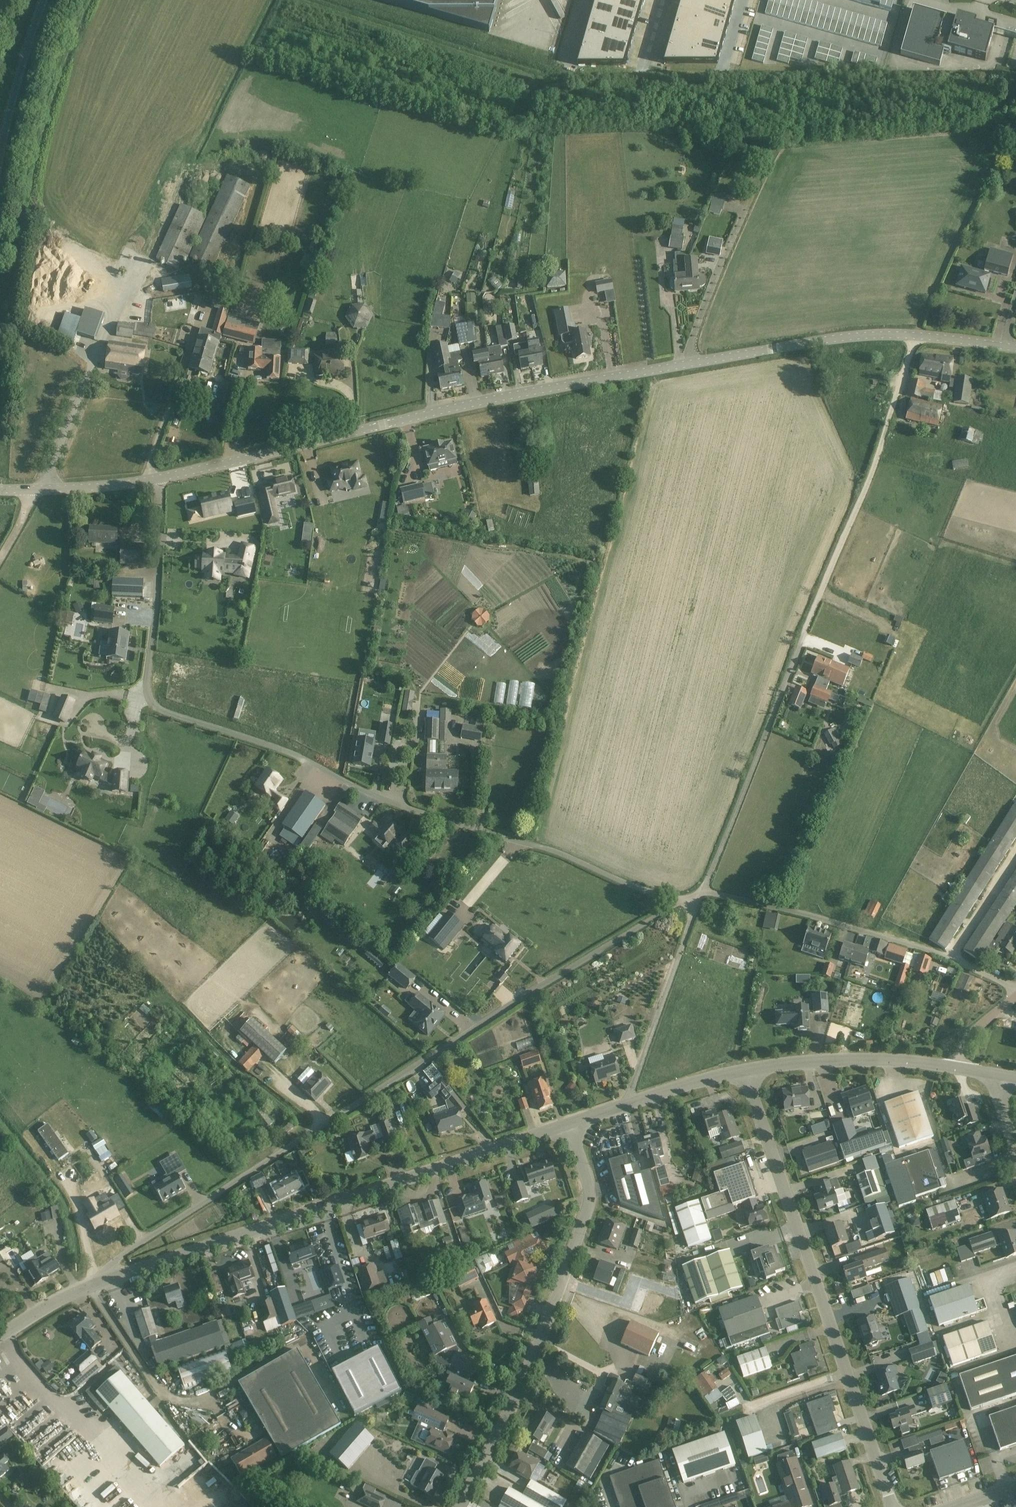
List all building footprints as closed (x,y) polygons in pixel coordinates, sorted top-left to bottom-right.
[(489,32),(498,0),(379,0),(489,32)] [(593,11),(612,17),(615,5),(597,0),(596,0),(593,11)] [(615,5),(641,13),(644,1),(640,0),(616,0),(615,5)] [(678,11),(701,17),(704,6),(684,0),(682,0),(678,11)] [(710,8),(732,14),(734,5),(716,0),(712,0),(710,8)] [(786,7),(791,9),(794,0),(788,0),(786,7)] [(791,9),(797,11),(800,0),(794,0),(791,9)] [(797,11),(803,12),(806,1),(804,0),(800,0),(797,11)] [(873,7),(879,8),(881,0),(875,0),(873,7)] [(879,8),(885,10),(888,0),(881,0),(879,8)] [(885,10),(891,11),(894,0),(888,0),(885,10)] [(806,1),(803,12),(809,14),(812,2),(806,1)] [(768,2),(765,14),(771,15),(774,4),(768,2)] [(812,2),(809,14),(814,16),(818,4),(812,2)] [(774,4),(771,15),(777,17),(780,6),(774,4)] [(818,4),(814,16),(820,17),(824,6),(818,4)] [(615,5),(612,17),(637,24),(641,13),(615,5)] [(704,6),(701,17),(729,26),(732,14),(710,8),(704,6)] [(780,6),(777,17),(782,19),(786,7),(780,6)] [(824,6),(820,17),(826,19),(829,7),(824,6)] [(786,7),(782,19),(788,20),(791,9),(786,7)] [(829,7),(826,19),(832,21),(835,9),(829,7)] [(955,20),(912,8),(912,9),(913,9),(900,54),(940,66),(944,49),(985,61),(992,37),(994,32),(975,26),(976,22),(956,17),(955,20)] [(791,9),(788,20),(794,22),(797,11),(791,9)] [(835,9),(832,21),(838,22),(841,11),(835,9)] [(593,11),(589,23),(608,28),(612,17),(593,11)] [(678,11),(675,23),(697,29),(701,17),(678,11)] [(797,11),(794,22),(800,24),(803,12),(797,11)] [(841,11),(838,22),(843,24),(847,12),(841,11)] [(803,12),(800,24),(805,25),(809,14),(803,12)] [(847,12),(843,24),(849,26),(852,14),(847,12)] [(809,14),(805,25),(811,27),(814,16),(809,14)] [(852,14),(849,26),(855,27),(858,16),(852,14)] [(814,16),(811,27),(817,29),(820,17),(814,16)] [(858,16),(855,27),(861,29),(864,17),(858,16)] [(612,17),(608,28),(634,36),(637,24),(612,17)] [(701,17),(697,29),(725,37),(729,26),(701,17)] [(820,17),(817,29),(823,30),(826,19),(820,17)] [(864,17),(861,29),(866,31),(870,19),(864,17)] [(826,19),(823,30),(828,32),(832,21),(826,19)] [(870,19),(866,31),(872,32),(875,21),(870,19)] [(832,21),(828,32),(834,34),(838,22),(832,21)] [(875,21),(872,32),(878,34),(881,22),(875,21)] [(838,22),(834,34),(840,35),(843,24),(838,22)] [(881,22),(878,34),(884,35),(887,24),(881,22)] [(589,23),(586,34),(605,40),(608,28),(589,23)] [(675,23),(672,34),(694,41),(697,29),(675,23)] [(843,24),(840,35),(846,37),(849,26),(843,24)] [(762,25),(760,31),(772,34),(773,29),(762,25)] [(849,26),(846,37),(852,39),(855,27),(849,26)] [(855,27),(852,39),(857,40),(861,29),(855,27)] [(608,28),(605,40),(631,47),(634,36),(608,28)] [(697,29),(694,41),(722,49),(725,37),(697,29)] [(861,29),(857,40),(863,42),(866,31),(861,29)] [(760,31),(758,37),(770,40),(772,34),(760,31)] [(866,31),(863,42),(869,44),(872,32),(866,31)] [(785,32),(783,38),(795,41),(796,35),(785,32)] [(872,32),(869,44),(875,45),(878,34),(872,32)] [(586,34),(583,46),(602,51),(605,40),(586,34)] [(672,34),(669,46),(691,52),(694,41),(672,34)] [(878,34),(875,45),(880,47),(884,35),(878,34)] [(796,35),(795,41),(806,44),(808,39),(796,35)] [(758,37),(757,43),(768,46),(770,40),(758,37)] [(783,38),(781,43),(793,47),(795,41),(783,38)] [(602,51),(598,65),(625,65),(631,47),(605,40),(602,51)] [(691,52),(687,64),(718,64),(719,60),(722,49),(694,41),(691,52)] [(795,41),(793,47),(805,50),(806,44),(795,41)] [(819,42),(818,48),(829,51),(831,45),(819,42)] [(757,43),(755,48),(767,52),(768,46),(757,43)] [(781,43),(780,49),(791,53),(793,47),(781,43)] [(831,45),(829,51),(841,54),(842,49),(831,45)] [(583,46),(577,65),(598,65),(602,51),(583,46)] [(669,46),(664,64),(687,64),(691,52),(669,46)] [(793,47),(791,53),(803,56),(805,50),(793,47)] [(755,48),(753,54),(765,57),(767,52),(755,48)] [(818,48),(816,53),(828,57),(829,51),(818,48)] [(780,49),(778,55),(790,58),(791,53),(780,49)] [(829,51),(828,57),(839,60),(841,54),(829,51)] [(854,52),(851,63),(857,65),(857,63),(860,54),(854,52)] [(791,53),(790,58),(801,62),(803,56),(791,53)] [(816,53),(814,59),(826,63),(828,57),(816,53)] [(860,54),(857,63),(863,65),(864,61),(866,55),(860,54)] [(753,55),(752,60),(763,64),(765,58),(753,55)] [(778,55),(777,61),(788,64),(790,58),(778,55)] [(866,55),(864,61),(875,64),(877,59),(866,55)] [(828,57),(826,63),(838,66),(839,60),(828,57)] [(251,186),(227,175),(190,258),(214,269),(251,186)] [(509,192),(505,207),(511,209),(515,193),(509,192)] [(727,195),(715,192),(711,206),(722,209),(727,195)] [(203,217),(204,215),(181,204),(156,259),(179,269),(183,259),(203,217)] [(683,227),(673,225),(669,248),(682,250),(684,239),(681,238),(683,227)] [(723,244),(709,241),(706,254),(720,256),(723,244)] [(320,246),(312,243),(309,251),(316,254),(320,246)] [(1013,255),(990,249),(985,269),(984,273),(962,267),(957,285),(985,293),(990,275),(988,274),(989,271),(1008,276),(1013,255)] [(669,282),(669,285),(670,287),(671,289),(672,291),(676,290),(676,291),(687,290),(685,261),(684,260),(674,261),(675,276),(674,276),(675,278),(671,278),(670,280),(669,282)] [(696,260),(685,261),(687,290),(699,289),(699,287),(702,287),(705,285),(707,282),(706,279),(704,276),(701,275),(698,275),(696,260)] [(461,274),(455,271),(450,281),(455,284),(461,274)] [(566,286),(565,273),(558,273),(559,279),(547,280),(547,287),(566,286)] [(193,288),(190,274),(162,278),(163,279),(162,279),(164,292),(193,288)] [(524,276),(518,275),(516,288),(522,289),(524,276)] [(503,285),(495,276),(489,281),(498,290),(503,285)] [(613,290),(612,280),(595,283),(597,294),(613,290)] [(475,303),(475,294),(467,294),(467,303),(475,303)] [(363,304),(362,296),(353,297),(353,305),(352,305),(346,318),(354,328),(367,327),(373,315),(365,304),(363,304)] [(446,304),(436,302),(433,315),(430,327),(450,329),(451,317),(442,316),(446,304)] [(106,315),(85,308),(77,333),(97,340),(106,315)] [(568,308),(555,311),(560,336),(561,335),(563,342),(565,343),(568,343),(573,342),(576,359),(591,356),(589,348),(591,348),(589,339),(587,339),(586,331),(576,333),(574,324),(571,325),(568,308)] [(201,329),(194,354),(214,360),(219,343),(217,342),(219,335),(221,336),(228,312),(219,309),(212,332),(201,329)] [(156,325),(140,322),(140,324),(134,323),(134,325),(119,323),(116,337),(132,339),(133,335),(155,339),(156,325)] [(475,329),(474,322),(455,325),(459,345),(477,342),(475,329)] [(258,331),(226,324),(224,337),(240,341),(241,340),(255,343),(258,331)] [(515,325),(504,327),(508,343),(518,340),(515,325)] [(508,346),(508,343),(504,327),(504,326),(495,327),(500,347),(488,349),(492,375),(503,373),(500,356),(502,356),(501,347),(508,346)] [(336,336),(327,336),(326,345),(335,345),(336,336)] [(441,390),(453,388),(448,365),(452,364),(450,354),(448,344),(446,344),(445,341),(438,343),(439,346),(433,347),(438,370),(439,370),(440,374),(438,374),(441,390)] [(528,344),(532,368),(543,366),(538,341),(527,343),(528,344)] [(145,349),(110,343),(106,369),(141,375),(145,349)] [(532,368),(528,344),(514,346),(516,356),(519,356),(521,370),(532,368)] [(267,379),(279,380),(281,358),(269,357),(270,351),(262,350),(262,349),(250,349),(249,369),(261,370),(261,369),(268,369),(267,379)] [(492,375),(488,349),(480,350),(480,353),(473,354),(475,364),(479,363),(482,377),(492,375)] [(308,350),(289,350),(289,361),(308,361),(308,350)] [(448,365),(453,388),(463,385),(458,362),(462,361),(461,352),(450,354),(452,364),(448,365)] [(333,373),(333,376),(345,375),(343,353),(334,354),(334,357),(324,358),(324,356),(315,357),(317,376),(328,375),(328,374),(333,373)] [(194,354),(190,369),(202,372),(201,374),(202,376),(206,377),(207,375),(208,374),(210,375),(214,360),(194,354)] [(954,358),(922,354),(919,375),(942,378),(941,381),(957,384),(954,402),(968,404),(972,380),(957,378),(957,381),(951,380),(954,358)] [(926,383),(911,380),(907,395),(922,398),(949,403),(951,394),(924,389),(926,383)] [(942,406),(911,399),(906,419),(937,426),(942,406)] [(982,433),(963,427),(960,440),(978,445),(979,442),(982,442),(984,435),(982,434),(982,433)] [(456,460),(452,442),(443,445),(442,443),(433,446),(433,447),(424,449),(428,467),(429,466),(430,471),(457,465),(456,460)] [(969,467),(968,459),(952,461),(953,469),(969,467)] [(361,479),(357,464),(341,468),(340,466),(331,469),(334,481),(329,482),(331,491),(345,488),(345,484),(352,482),(354,490),(366,488),(364,479),(361,479)] [(273,498),(295,492),(292,478),(271,483),(271,486),(261,489),(265,505),(264,506),(269,524),(278,522),(273,498)] [(421,485),(401,490),(404,504),(425,499),(435,496),(431,483),(422,486),(421,485)] [(228,494),(200,501),(205,518),(233,511),(232,511),(236,510),(236,511),(238,517),(256,513),(252,499),(238,503),(237,499),(230,500),(228,494)] [(397,508),(398,516),(409,513),(407,506),(397,508)] [(118,528),(90,527),(89,543),(118,544),(118,528)] [(145,545),(122,544),(121,565),(145,566),(145,545)] [(199,558),(198,568),(203,569),(203,573),(206,573),(206,577),(220,578),(220,574),(223,574),(224,566),(238,567),(249,569),(247,577),(248,577),(254,555),(241,552),(239,558),(225,557),(225,555),(221,555),(221,554),(222,553),(208,552),(207,553),(207,554),(204,554),(204,558),(199,558)] [(90,580),(90,585),(94,585),(94,589),(102,589),(102,580),(94,580),(90,580)] [(144,581),(113,580),(112,597),(143,598),(144,581)] [(81,602),(73,606),(76,614),(85,611),(81,602)] [(94,622),(112,624),(114,608),(97,606),(94,622)] [(478,626),(483,626),(489,620),(489,616),(483,609),(479,609),(473,614),(472,619),(478,626)] [(129,634),(110,631),(107,657),(112,658),(112,660),(120,661),(120,659),(125,660),(126,659),(124,659),(126,646),(127,646),(129,634)] [(873,656),(864,652),(862,658),(852,654),(848,663),(859,668),(863,659),(870,662),(873,656)] [(828,671),(832,663),(819,657),(812,674),(819,677),(811,696),(827,702),(828,699),(837,703),(839,697),(831,693),(831,694),(826,692),(830,682),(829,681),(833,673),(828,671)] [(849,670),(832,663),(828,671),(833,673),(829,681),(830,682),(842,687),(849,670)] [(806,690),(796,687),(789,704),(798,708),(806,690)] [(412,712),(414,692),(405,691),(403,712),(412,712)] [(41,703),(48,705),(51,696),(44,694),(41,703)] [(66,723),(75,701),(62,695),(52,717),(66,723)] [(488,703),(536,707),(536,698),(488,695),(488,703)] [(439,720),(426,719),(425,740),(439,740),(439,720)] [(448,721),(440,721),(440,742),(448,742),(448,721)] [(394,725),(385,724),(381,744),(390,745),(394,725)] [(484,728),(463,724),(461,738),(481,742),(484,728)] [(843,744),(835,728),(824,733),(830,745),(832,744),(834,748),(843,744)] [(375,742),(367,740),(359,739),(354,764),(371,767),(375,742)] [(93,777),(100,780),(113,786),(112,792),(127,793),(129,773),(114,772),(114,777),(104,772),(107,764),(100,761),(101,759),(93,755),(92,757),(85,754),(77,770),(84,773),(81,777),(91,782),(93,777)] [(438,793),(440,756),(428,756),(426,793),(438,793)] [(447,756),(440,756),(438,793),(458,793),(459,773),(447,772),(447,756)] [(283,779),(269,769),(257,786),(277,801),(273,806),(281,811),(288,800),(274,790),(283,779)] [(286,827),(280,836),(293,845),(299,836),(302,838),(303,839),(326,805),(306,791),(283,825),(286,827)] [(29,799),(27,804),(37,808),(39,804),(29,799)] [(364,818),(341,803),(335,812),(337,813),(324,831),(322,835),(333,843),(335,839),(345,845),(364,818)] [(1013,808),(929,940),(945,950),(1015,838),(1015,810),(1013,808)] [(231,811),(225,819),(233,825),(238,817),(231,811)] [(316,822),(309,836),(315,839),(322,825),(316,822)] [(374,823),(369,828),(378,836),(388,844),(393,838),(398,843),(396,845),(403,851),(413,840),(405,834),(404,836),(399,832),(401,830),(394,824),(392,826),(389,823),(382,830),(374,823)] [(984,952),(992,940),(1015,904),(1015,872),(963,951),(978,961),(984,952)] [(881,906),(870,901),(863,914),(875,919),(881,906)] [(453,928),(458,932),(464,925),(449,913),(429,938),(444,950),(452,940),(446,936),(453,928)] [(777,931),(781,916),(766,913),(763,928),(777,931)] [(992,940),(984,952),(995,959),(999,952),(998,951),(1001,947),(1011,954),(1015,946),(1015,930),(1012,927),(1013,926),(1006,922),(998,936),(999,937),(996,942),(992,940)] [(497,952),(496,954),(506,962),(520,945),(509,937),(508,938),(493,926),(482,940),(497,952)] [(823,959),(825,952),(826,952),(831,935),(809,927),(803,944),(819,950),(816,957),(823,959)] [(391,939),(388,943),(394,948),(397,944),(391,939)] [(863,949),(855,946),(849,963),(863,967),(869,952),(882,956),(886,945),(866,939),(863,949)] [(849,963),(855,946),(844,943),(839,959),(849,963)] [(906,950),(891,945),(890,949),(888,948),(885,958),(902,963),(906,950)] [(368,950),(365,954),(383,968),(386,965),(368,950)] [(919,956),(914,971),(926,975),(931,960),(919,956)] [(834,966),(822,962),(818,974),(830,978),(834,966)] [(415,979),(398,965),(389,976),(406,989),(415,979)] [(973,979),(961,973),(954,989),(966,994),(973,979)] [(411,994),(405,1001),(409,1005),(422,1015),(414,1025),(428,1036),(445,1014),(431,1004),(418,994),(415,998),(411,994)] [(828,1012),(827,994),(813,995),(814,1013),(828,1012)] [(384,1005),(379,1011),(387,1018),(392,1012),(384,1005)] [(777,1025),(795,1024),(795,1030),(798,1029),(798,1031),(807,1031),(807,1029),(809,1029),(808,1007),(794,1007),(794,1011),(776,1012),(777,1025)] [(286,1051),(251,1019),(239,1032),(274,1064),(286,1051)] [(636,1038),(632,1025),(615,1030),(619,1044),(636,1038)] [(293,1027),(288,1032),(292,1036),(297,1031),(293,1027)] [(245,1040),(240,1035),(236,1038),(242,1043),(245,1040)] [(263,1056),(254,1047),(238,1064),(248,1073),(263,1056)] [(541,1063),(537,1051),(519,1057),(524,1069),(541,1063)] [(620,1073),(614,1055),(605,1059),(605,1061),(591,1066),(596,1081),(620,1073)] [(324,1078),(318,1073),(313,1079),(311,1078),(301,1089),(315,1102),(331,1085),(329,1083),(329,1081),(326,1078),(324,1078)] [(554,1106),(544,1079),(529,1084),(534,1098),(536,1097),(540,1110),(554,1106)] [(445,1102),(449,1113),(434,1118),(440,1134),(463,1127),(458,1113),(461,1113),(465,1109),(441,1080),(426,1093),(432,1100),(439,1094),(445,1102)] [(810,1108),(808,1088),(783,1090),(785,1108),(801,1106),(802,1109),(810,1108)] [(874,1111),(866,1088),(857,1091),(857,1090),(841,1096),(844,1104),(849,1103),(854,1118),(874,1111)] [(934,1137),(919,1093),(885,1104),(900,1149),(934,1137)] [(529,1108),(526,1098),(518,1100),(522,1111),(529,1108)] [(965,1100),(952,1104),(955,1114),(954,1115),(953,1116),(953,1118),(953,1119),(955,1121),(956,1121),(958,1121),(958,1122),(964,1120),(966,1126),(979,1122),(975,1110),(974,1107),(968,1109),(965,1100)] [(273,1123),(262,1108),(253,1115),(264,1130),(273,1123)] [(719,1130),(723,1142),(740,1136),(730,1111),(722,1114),(722,1115),(717,1117),(715,1111),(702,1115),(709,1133),(719,1130)] [(297,1126),(291,1118),(275,1132),(281,1140),(297,1126)] [(400,1138),(394,1120),(389,1122),(389,1121),(379,1124),(385,1144),(399,1139),(399,1138),(400,1138)] [(857,1139),(851,1121),(833,1127),(844,1161),(886,1147),(881,1131),(857,1139)] [(47,1124),(38,1132),(60,1160),(69,1153),(47,1124)] [(335,1129),(334,1137),(342,1138),(343,1130),(335,1129)] [(92,1131),(86,1135),(92,1143),(98,1139),(92,1131)] [(375,1141),(372,1132),(348,1140),(355,1162),(371,1157),(367,1144),(375,1141)] [(670,1184),(668,1179),(664,1166),(662,1166),(659,1157),(664,1156),(658,1134),(647,1137),(656,1169),(661,1187),(670,1184)] [(979,1135),(963,1140),(966,1149),(970,1148),(973,1158),(964,1161),(966,1169),(984,1163),(982,1157),(990,1154),(989,1153),(991,1151),(989,1146),(987,1145),(985,1139),(981,1140),(979,1135)] [(649,1170),(656,1169),(647,1137),(636,1140),(640,1154),(644,1153),(649,1171),(649,1170)] [(102,1138),(92,1144),(96,1151),(106,1145),(102,1138)] [(951,1152),(947,1139),(940,1141),(945,1155),(951,1152)] [(745,1151),(741,1142),(728,1146),(731,1156),(745,1151)] [(838,1163),(832,1142),(802,1152),(809,1172),(838,1163)] [(947,1180),(936,1149),(893,1164),(891,1158),(883,1160),(899,1208),(916,1203),(915,1199),(942,1190),(939,1182),(947,1180)] [(665,1220),(649,1170),(649,1171),(642,1173),(639,1163),(631,1165),(628,1156),(609,1161),(620,1204),(665,1220)] [(177,1175),(168,1159),(161,1164),(167,1175),(153,1184),(155,1188),(154,1188),(162,1202),(172,1197),(176,1194),(186,1189),(178,1175),(177,1175)] [(280,1160),(275,1163),(279,1171),(285,1168),(280,1160)] [(555,1178),(549,1160),(541,1163),(541,1164),(525,1170),(531,1186),(555,1178)] [(744,1167),(742,1166),(741,1166),(714,1175),(721,1194),(702,1201),(709,1221),(736,1211),(734,1206),(744,1203),(747,1212),(746,1212),(751,1226),(769,1220),(764,1206),(756,1208),(753,1199),(755,1199),(753,1191),(750,1184),(751,1182),(751,1180),(751,1178),(747,1169),(746,1167),(744,1167)] [(697,1169),(694,1179),(694,1181),(702,1184),(706,1171),(697,1169)] [(883,1199),(873,1170),(856,1176),(866,1204),(883,1199)] [(284,1182),(291,1196),(310,1186),(302,1172),(284,1182)] [(267,1184),(262,1174),(250,1179),(256,1190),(259,1188),(267,1184)] [(840,1189),(836,1179),(829,1181),(817,1185),(820,1195),(814,1197),(819,1211),(838,1205),(839,1208),(848,1205),(842,1189),(840,1189)] [(280,1201),(291,1196),(284,1182),(274,1187),(266,1191),(273,1204),(280,1201)] [(492,1200),(485,1182),(472,1186),(474,1194),(456,1200),(462,1218),(486,1210),(484,1203),(492,1200)] [(528,1199),(523,1183),(511,1187),(517,1203),(528,1199)] [(670,1184),(668,1185),(661,1187),(664,1196),(673,1193),(670,1184)] [(133,1194),(128,1185),(121,1189),(126,1198),(133,1194)] [(1010,1213),(1002,1190),(983,1196),(991,1220),(1010,1213)] [(94,1199),(85,1204),(91,1214),(87,1216),(96,1229),(105,1224),(110,1221),(110,1222),(110,1221),(119,1216),(117,1212),(125,1207),(118,1194),(110,1199),(98,1206),(94,1200),(94,1199)] [(675,1201),(673,1195),(665,1198),(667,1203),(675,1201)] [(423,1206),(429,1223),(432,1222),(434,1228),(446,1224),(439,1200),(423,1206)] [(711,1239),(698,1201),(675,1209),(688,1247),(711,1239)] [(961,1221),(954,1202),(926,1212),(932,1231),(961,1221)] [(557,1217),(551,1204),(526,1215),(532,1228),(557,1217)] [(885,1205),(866,1211),(873,1231),(866,1234),(869,1242),(894,1233),(888,1213),(885,1205)] [(410,1207),(398,1211),(402,1224),(400,1225),(404,1236),(421,1231),(421,1232),(426,1235),(432,1233),(434,1228),(432,1222),(429,1223),(423,1206),(411,1210),(410,1207)] [(52,1220),(50,1208),(44,1210),(44,1214),(41,1214),(42,1222),(52,1220)] [(361,1225),(356,1226),(361,1240),(363,1246),(368,1244),(366,1239),(390,1231),(384,1215),(377,1218),(377,1219),(361,1224),(361,1225)] [(625,1227),(607,1220),(598,1243),(617,1250),(625,1227)] [(850,1227),(847,1221),(825,1229),(832,1248),(847,1242),(843,1230),(850,1227)] [(635,1230),(630,1245),(638,1247),(643,1233),(635,1230)] [(528,1258),(545,1249),(537,1232),(507,1246),(510,1252),(506,1254),(511,1264),(515,1262),(518,1268),(514,1277),(513,1279),(514,1280),(512,1284),(521,1287),(523,1284),(533,1288),(536,1280),(535,1279),(538,1268),(529,1265),(530,1262),(528,1258)] [(1015,1232),(999,1238),(994,1240),(992,1234),(969,1242),(970,1245),(957,1250),(962,1263),(975,1259),(974,1255),(1002,1245),(1006,1259),(1015,1256),(1015,1234),(1015,1232)] [(457,1254),(451,1236),(442,1239),(443,1244),(446,1243),(450,1256),(457,1254)] [(315,1256),(309,1240),(301,1243),(302,1244),(286,1250),(292,1264),(315,1256)] [(397,1240),(392,1241),(396,1258),(401,1257),(397,1240)] [(860,1240),(846,1245),(849,1254),(863,1249),(860,1240)] [(769,1250),(768,1247),(751,1253),(754,1262),(756,1261),(760,1274),(764,1273),(766,1280),(776,1276),(775,1274),(785,1270),(780,1257),(780,1256),(779,1256),(778,1256),(777,1256),(774,1248),(769,1250)] [(889,1261),(885,1249),(854,1260),(856,1266),(844,1270),(849,1284),(866,1278),(863,1270),(889,1261)] [(729,1250),(682,1267),(695,1304),(709,1299),(711,1303),(730,1297),(728,1293),(742,1288),(729,1250)] [(495,1255),(493,1252),(480,1257),(475,1259),(483,1274),(491,1270),(492,1267),(494,1266),(493,1264),(494,1262),(491,1256),(495,1255)] [(47,1276),(59,1269),(49,1253),(38,1260),(36,1258),(24,1265),(37,1285),(49,1278),(47,1276)] [(910,1267),(907,1258),(895,1262),(898,1271),(910,1267)] [(254,1278),(248,1261),(240,1264),(241,1265),(225,1270),(230,1285),(228,1285),(232,1299),(246,1294),(242,1282),(254,1278)] [(616,1266),(601,1261),(594,1280),(609,1285),(616,1266)] [(479,1279),(471,1263),(452,1272),(458,1284),(466,1280),(468,1284),(479,1279)] [(344,1284),(337,1265),(322,1271),(329,1290),(344,1284)] [(377,1274),(374,1265),(358,1270),(366,1292),(388,1284),(383,1271),(377,1274)] [(210,1274),(217,1293),(223,1290),(216,1271),(210,1274)] [(910,1279),(886,1287),(888,1295),(892,1306),(896,1318),(903,1315),(909,1313),(916,1335),(919,1341),(929,1338),(927,1331),(928,1331),(920,1309),(910,1279)] [(521,1287),(517,1297),(515,1297),(512,1306),(523,1310),(526,1302),(528,1302),(531,1295),(533,1288),(523,1284),(521,1287)] [(870,1285),(850,1291),(853,1299),(872,1293),(870,1285)] [(185,1307),(178,1286),(164,1290),(169,1305),(177,1302),(179,1309),(185,1307)] [(411,1295),(415,1303),(432,1294),(428,1287),(411,1295)] [(974,1304),(969,1287),(930,1300),(939,1327),(987,1311),(984,1300),(974,1304)] [(285,1288),(270,1293),(272,1299),(273,1299),(279,1318),(282,1326),(297,1321),(285,1288)] [(770,1334),(757,1297),(719,1310),(722,1320),(718,1321),(721,1330),(725,1328),(728,1338),(722,1340),(726,1349),(770,1334)] [(272,1299),(257,1304),(264,1323),(267,1331),(282,1326),(279,1318),(273,1299),(272,1299)] [(496,1322),(486,1300),(473,1307),(474,1310),(468,1312),(474,1326),(480,1324),(483,1329),(496,1322)] [(798,1302),(786,1307),(776,1310),(779,1319),(776,1320),(780,1331),(802,1323),(798,1313),(802,1311),(798,1302)] [(174,1304),(169,1306),(172,1312),(177,1310),(174,1304)] [(159,1335),(150,1308),(135,1313),(143,1339),(148,1338),(158,1369),(225,1346),(218,1321),(158,1342),(156,1336),(159,1335)] [(520,1319),(522,1312),(517,1310),(517,1311),(511,1308),(508,1315),(520,1319)] [(95,1327),(84,1314),(69,1326),(81,1339),(91,1350),(101,1342),(91,1330),(95,1327)] [(882,1340),(873,1316),(857,1322),(865,1346),(869,1345),(872,1347),(877,1345),(878,1342),(882,1340)] [(434,1326),(430,1318),(418,1324),(438,1363),(450,1366),(445,1376),(449,1378),(446,1383),(451,1386),(447,1394),(458,1399),(460,1395),(468,1399),(474,1386),(467,1383),(473,1371),(475,1372),(479,1363),(456,1352),(457,1350),(455,1346),(457,1346),(444,1321),(434,1326)] [(659,1335),(631,1322),(621,1344),(649,1357),(659,1335)] [(997,1352),(987,1324),(943,1339),(953,1367),(997,1352)] [(888,1326),(880,1327),(881,1338),(890,1337),(888,1326)] [(250,1353),(245,1339),(232,1344),(236,1357),(250,1353)] [(816,1357),(811,1343),(800,1347),(802,1353),(800,1353),(799,1354),(797,1355),(796,1356),(795,1357),(795,1358),(794,1360),(794,1361),(794,1363),(795,1364),(795,1366),(794,1367),(797,1376),(807,1372),(806,1371),(808,1371),(810,1370),(811,1369),(812,1368),(813,1366),(813,1365),(814,1363),(814,1362),(813,1360),(812,1358),(816,1357)] [(936,1357),(932,1344),(909,1351),(914,1365),(936,1357)] [(379,1347),(331,1371),(355,1416),(402,1392),(379,1347)] [(772,1368),(766,1348),(737,1358),(743,1377),(772,1368)] [(235,1358),(232,1349),(177,1367),(185,1390),(233,1374),(228,1360),(235,1358)] [(268,1367),(290,1405),(319,1388),(297,1350),(268,1367)] [(89,1351),(73,1364),(82,1374),(98,1360),(89,1351)] [(959,1377),(971,1411),(1005,1400),(1015,1396),(1015,1358),(959,1377)] [(49,1360),(41,1366),(46,1373),(54,1367),(49,1360)] [(897,1374),(895,1366),(876,1372),(880,1384),(878,1384),(882,1395),(898,1390),(893,1375),(897,1374)] [(184,1446),(153,1409),(161,1402),(157,1397),(149,1404),(121,1372),(121,1373),(115,1367),(86,1392),(103,1412),(108,1407),(128,1430),(160,1467),(184,1446)] [(261,1421),(290,1405),(268,1367),(239,1384),(261,1421)] [(731,1375),(727,1369),(719,1374),(723,1381),(731,1375)] [(656,1373),(649,1370),(646,1376),(648,1378),(648,1379),(636,1374),(632,1383),(645,1388),(649,1390),(656,1373)] [(677,1385),(666,1372),(664,1374),(674,1387),(677,1385)] [(709,1377),(706,1372),(693,1381),(704,1397),(710,1405),(723,1396),(726,1401),(736,1395),(730,1386),(720,1393),(714,1384),(717,1381),(713,1374),(709,1377)] [(608,1388),(606,1394),(628,1403),(627,1404),(631,1405),(635,1408),(639,1399),(622,1392),(624,1385),(617,1382),(619,1378),(611,1375),(609,1375),(605,1386),(605,1387),(608,1388)] [(932,1409),(952,1403),(946,1386),(926,1392),(932,1409)] [(319,1388),(290,1405),(311,1442),(341,1424),(319,1388)] [(628,1403),(606,1394),(604,1399),(600,1398),(599,1398),(596,1405),(597,1408),(605,1411),(595,1434),(619,1448),(627,1432),(626,1432),(620,1430),(631,1405),(627,1404),(628,1403)] [(835,1411),(830,1397),(807,1405),(816,1430),(818,1429),(820,1435),(818,1435),(818,1436),(832,1431),(829,1425),(835,1423),(832,1412),(835,1411)] [(995,1410),(997,1416),(989,1419),(1000,1451),(1015,1446),(1015,1403),(995,1410)] [(412,1418),(433,1427),(443,1431),(449,1418),(417,1404),(412,1418)] [(311,1442),(290,1405),(261,1421),(282,1459),(311,1442)] [(728,1411),(726,1406),(715,1411),(717,1415),(728,1411)] [(899,1413),(889,1417),(893,1429),(899,1427),(902,1434),(910,1432),(907,1424),(912,1423),(910,1417),(916,1415),(914,1406),(907,1409),(898,1412),(899,1413)] [(554,1420),(540,1412),(536,1419),(537,1419),(533,1426),(531,1424),(525,1434),(539,1442),(547,1429),(549,1430),(554,1420)] [(797,1429),(791,1412),(784,1415),(790,1431),(797,1429)] [(667,1425),(662,1435),(663,1436),(668,1439),(674,1428),(676,1420),(669,1416),(667,1425)] [(767,1452),(755,1416),(736,1423),(748,1459),(767,1452)] [(374,1440),(356,1424),(329,1454),(347,1470),(374,1440)] [(433,1427),(432,1430),(431,1430),(425,1444),(447,1453),(453,1439),(451,1438),(452,1435),(446,1433),(444,1435),(442,1434),(443,1431),(433,1427)] [(7,1428),(0,1433),(0,1445),(13,1435),(7,1428)] [(942,1435),(940,1429),(917,1437),(919,1443),(942,1435)] [(609,1447),(585,1432),(566,1465),(590,1479),(609,1447)] [(735,1466),(724,1433),(673,1451),(684,1483),(735,1466)] [(846,1450),(841,1435),(812,1445),(817,1460),(846,1450)] [(266,1439),(249,1450),(259,1467),(276,1457),(266,1439)] [(973,1469),(964,1441),(930,1452),(939,1481),(973,1469)] [(926,1454),(922,1444),(911,1448),(913,1454),(903,1457),(907,1470),(924,1464),(921,1456),(926,1454)] [(544,1459),(548,1452),(541,1448),(537,1455),(544,1459)] [(259,1467),(249,1450),(232,1460),(242,1477),(259,1467)] [(792,1451),(778,1456),(778,1464),(777,1465),(790,1503),(788,1504),(788,1503),(777,1506),(808,1506),(812,1506),(796,1458),(795,1459),(792,1451)] [(538,1463),(519,1452),(510,1468),(522,1474),(522,1476),(529,1480),(538,1463)] [(9,1470),(5,1465),(10,1460),(4,1454),(0,1457),(0,1478),(9,1470)] [(437,1465),(426,1459),(419,1472),(417,1472),(411,1482),(412,1484),(418,1488),(418,1489),(433,1497),(444,1477),(434,1471),(437,1465)] [(659,1460),(610,1477),(620,1506),(675,1506),(659,1460)] [(849,1461),(833,1466),(837,1477),(832,1479),(834,1485),(815,1491),(818,1501),(823,1499),(824,1501),(826,1506),(840,1506),(839,1504),(841,1504),(838,1496),(859,1489),(849,1461)] [(523,1496),(509,1489),(501,1503),(509,1506),(563,1506),(566,1501),(532,1481),(523,1496)] [(357,1502),(368,1506),(381,1506),(385,1500),(374,1494),(376,1490),(365,1485),(363,1489),(357,1502)] [(719,1499),(721,1506),(737,1501),(735,1494),(719,1499)]
